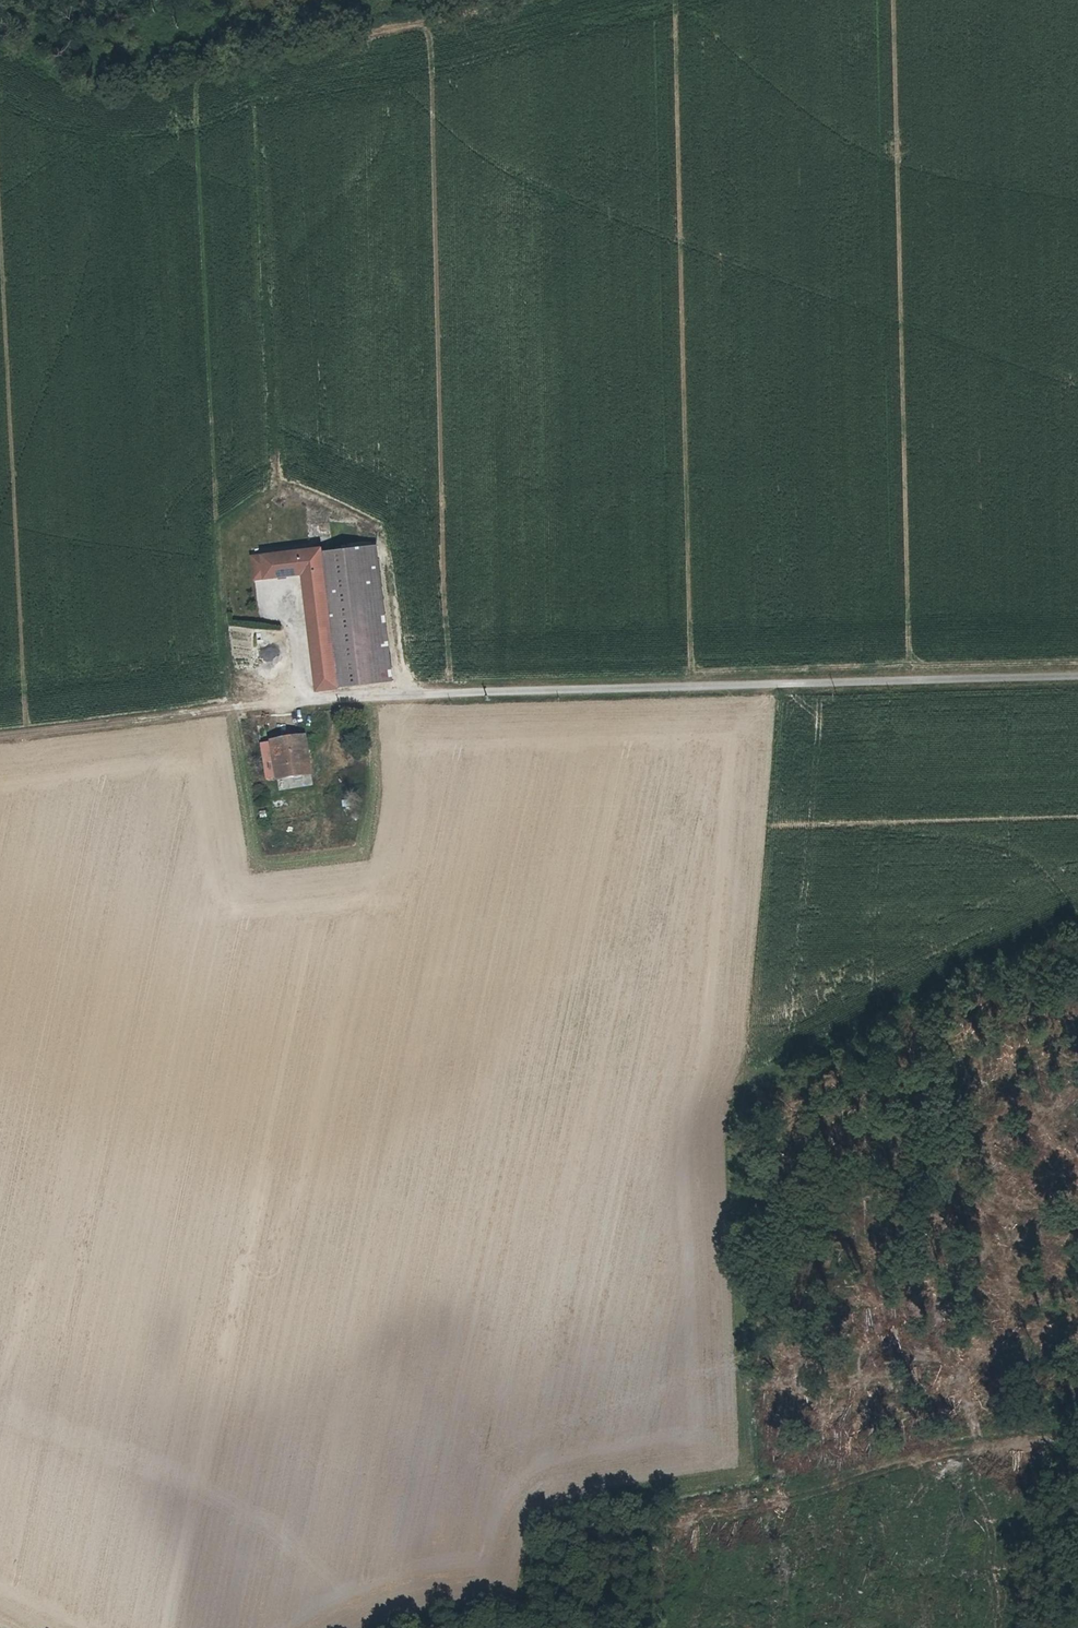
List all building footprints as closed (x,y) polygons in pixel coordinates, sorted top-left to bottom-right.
[(318,681),(342,679),(332,593),(325,541),(325,537),(309,539),(288,542),(276,543),(274,535),(231,539),(234,559),(238,559),(265,556),(267,571),(304,567),(318,681)] [(377,535),(325,541),(332,593),(351,591),(362,677),(394,673),(377,535)] [(351,591),(332,593),(342,679),(346,678),(362,677),(351,591)] [(262,644),(259,658),(275,662),(278,648),(262,644)] [(281,773),(306,770),(303,745),(312,744),(310,731),(277,735),(279,754),(281,772),(281,773)] [(303,745),(306,770),(315,769),(312,744),(303,745)] [(265,849),(281,847),(280,840),(264,842),(265,849)]
